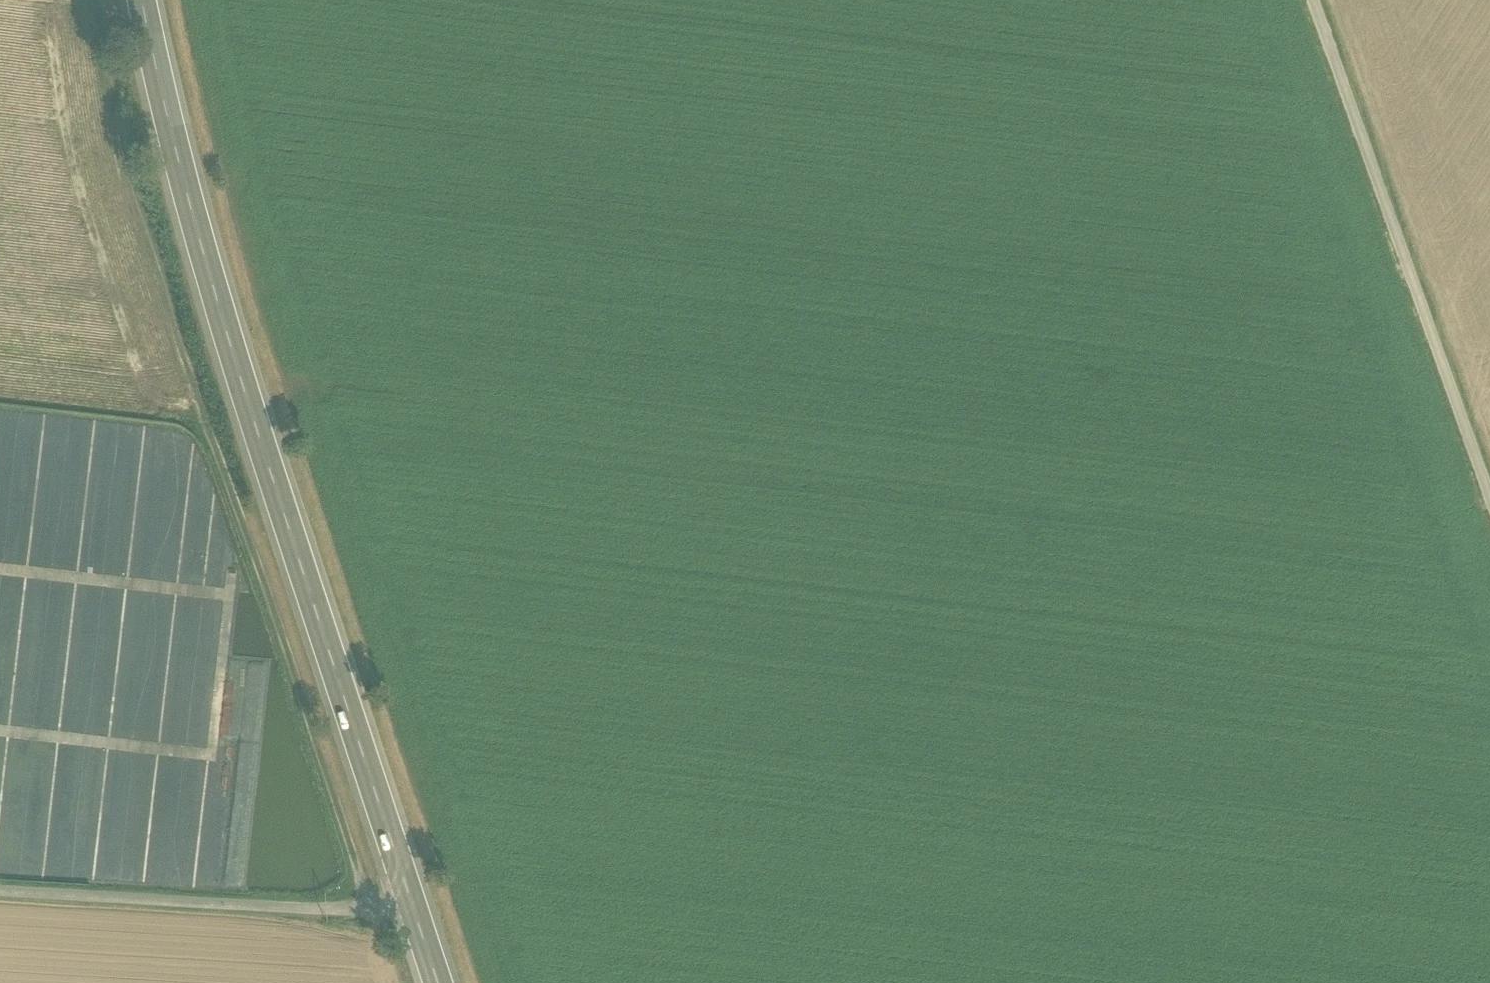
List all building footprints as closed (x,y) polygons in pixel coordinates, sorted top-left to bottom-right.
[(97,864),(98,878),(146,875),(145,861),(97,864)]
